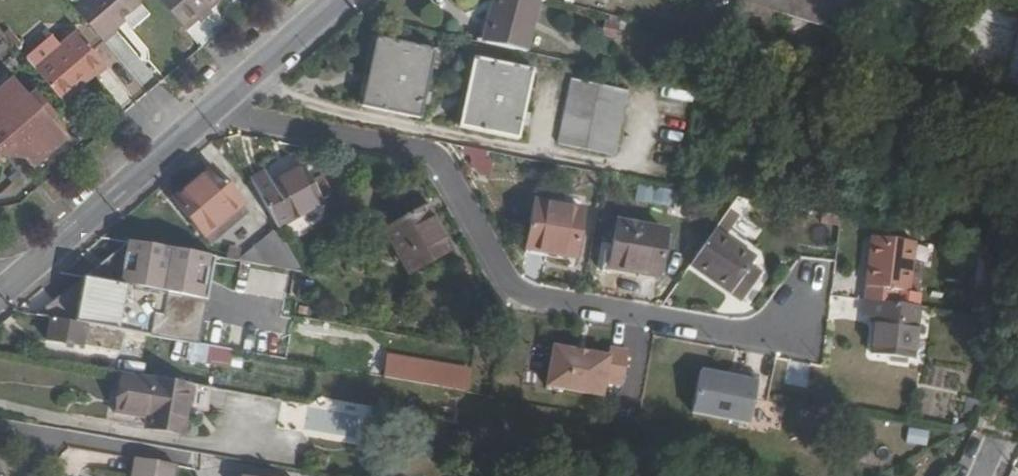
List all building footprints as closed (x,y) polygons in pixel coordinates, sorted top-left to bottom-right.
[(98,35),(111,24),(109,20),(106,17),(116,9),(119,12),(126,20),(142,6),(137,0),(68,0),(98,35)] [(179,23),(206,0),(159,0),(179,23)] [(486,47),(528,56),(543,0),(542,0),(496,0),(492,17),(494,18),(486,47)] [(781,14),(785,0),(733,0),(781,14)] [(116,9),(106,17),(109,20),(119,12),(116,9)] [(1017,85),(1017,18),(1009,83),(1017,85)] [(847,34),(795,19),(787,49),(838,64),(847,34)] [(70,23),(26,59),(62,101),(105,65),(70,23)] [(364,111),(380,42),(372,40),(355,109),(364,111)] [(380,42),(364,111),(420,123),(435,54),(380,42)] [(519,145),(536,80),(478,65),(461,130),(519,145)] [(3,133),(25,159),(59,129),(43,110),(49,105),(30,82),(24,87),(8,68),(0,75),(0,136),(3,133)] [(615,160),(630,97),(575,84),(560,147),(615,160)] [(486,172),(490,152),(476,149),(472,169),(486,172)] [(175,198),(179,203),(216,171),(213,167),(175,198)] [(258,183),(282,229),(328,206),(309,170),(278,186),(272,175),(258,183)] [(216,171),(179,203),(208,236),(245,204),(216,171)] [(245,204),(208,236),(215,245),(253,213),(245,204)] [(537,206),(529,248),(579,257),(586,215),(537,206)] [(448,254),(423,209),(385,231),(410,275),(448,254)] [(622,228),(615,269),(665,278),(672,237),(622,228)] [(305,276),(282,229),(239,264),(305,276)] [(719,231),(696,266),(750,302),(767,278),(758,271),(764,261),(719,231)] [(918,242),(878,238),(869,318),(883,320),(879,355),(918,360),(924,308),(900,305),(902,290),(913,292),(918,242)] [(86,281),(73,291),(104,296),(106,285),(86,281)] [(73,291),(39,319),(53,322),(108,331),(204,348),(212,302),(106,285),(104,296),(73,291)] [(108,331),(53,322),(49,344),(83,350),(83,348),(104,352),(108,331)] [(525,346),(519,381),(537,384),(539,376),(594,386),(601,346),(545,336),(542,350),(525,346)] [(209,365),(235,370),(238,356),(212,351),(209,365)] [(388,359),(385,379),(467,393),(471,373),(388,359)] [(788,361),(785,382),(807,386),(810,364),(788,361)] [(757,380),(701,369),(693,413),(749,423),(757,380)] [(191,387),(124,375),(116,419),(148,424),(147,433),(183,439),(191,387)] [(981,427),(984,418),(977,416),(975,425),(981,427)] [(905,445),(927,445),(927,429),(906,428),(905,445)] [(143,463),(141,475),(183,475),(184,470),(143,463)]
